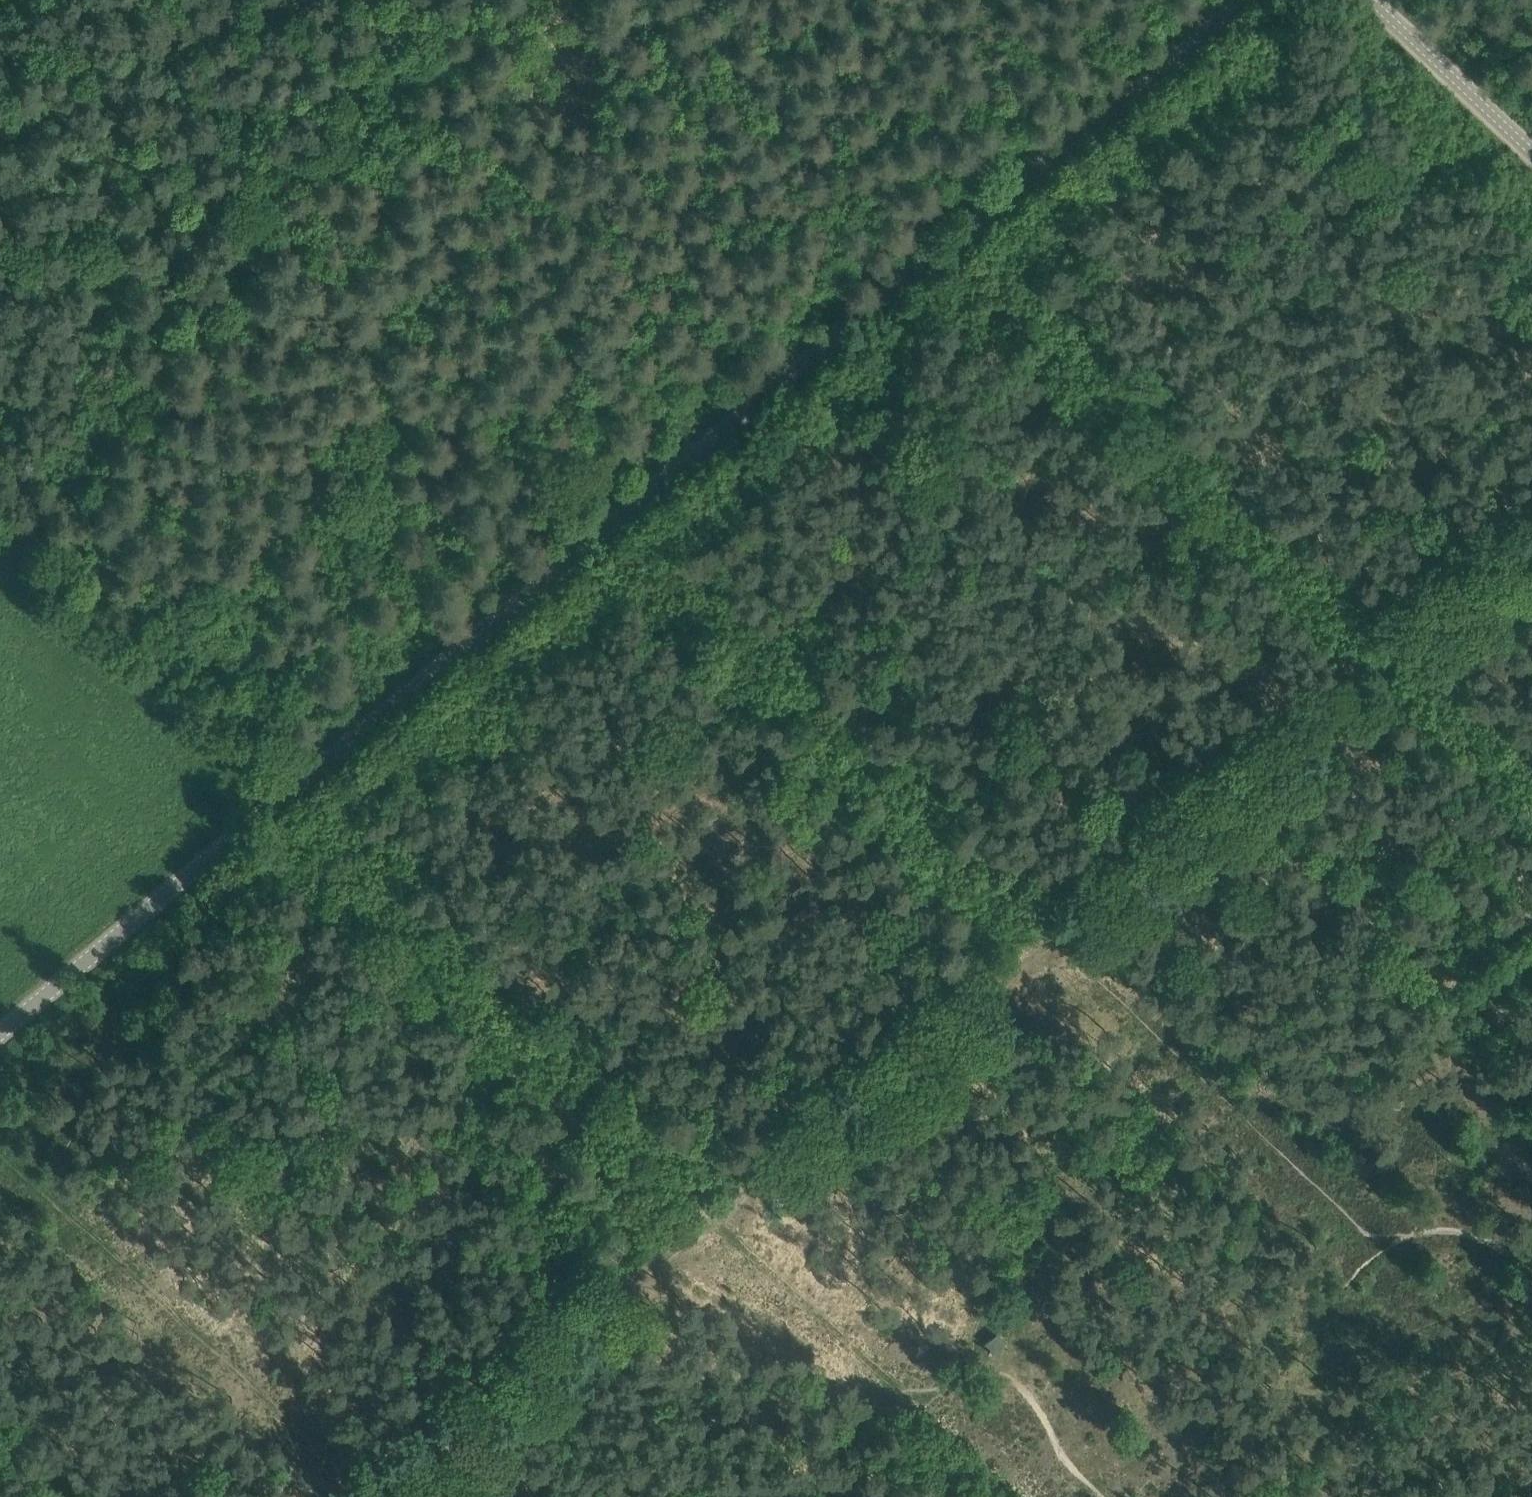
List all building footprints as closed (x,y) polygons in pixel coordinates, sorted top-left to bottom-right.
[(1000,1355),(1006,1341),(996,1334),(985,1343),(1000,1355)]
